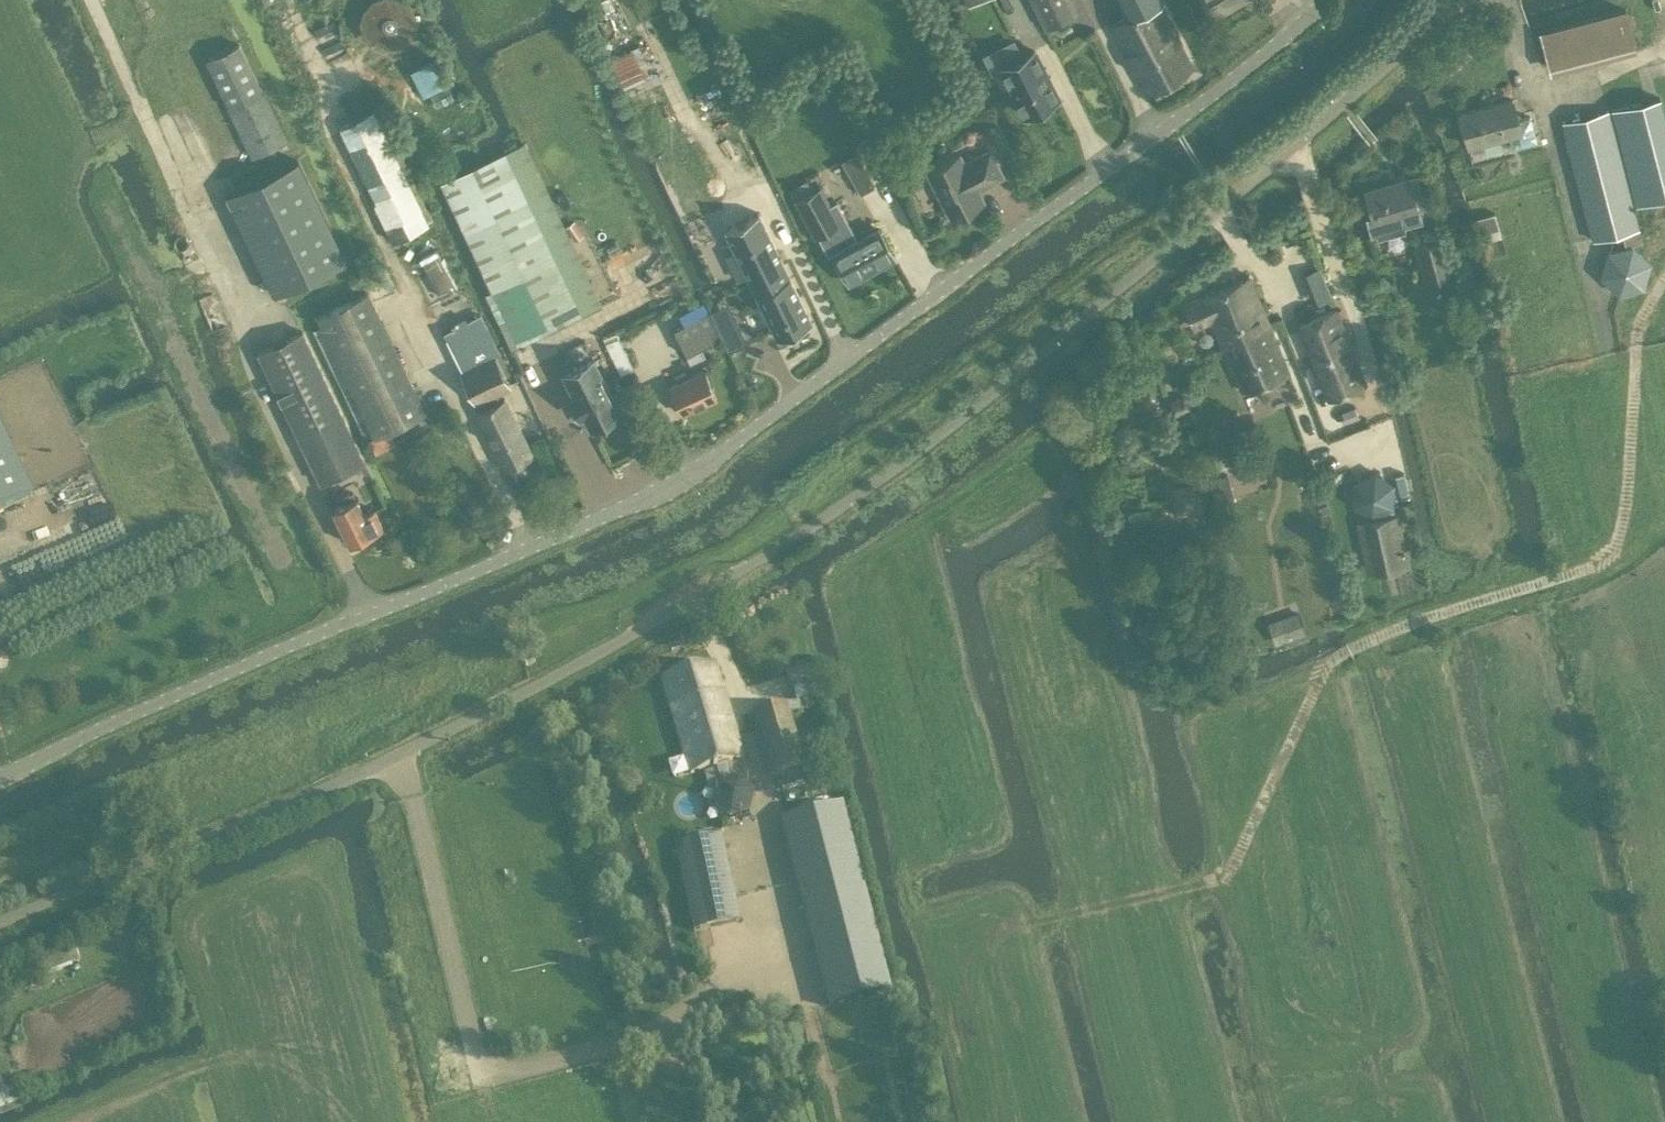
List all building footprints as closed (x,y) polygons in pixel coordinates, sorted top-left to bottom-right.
[(367,19),(367,20),(368,22),(368,24),(369,26),(369,28),(370,30),(371,31),(373,33),(374,34),(375,35),(377,37),(378,38),(380,39),(382,39),(384,40),(386,40),(387,40),(389,41),(391,40),(393,40),(395,40),(397,39),(399,38),(400,38),(402,37),(403,35),(405,34),(406,33),(407,31),(408,30),(409,28),(410,26),(410,24),(411,22),(411,20),(411,19),(411,17),(411,15),(410,13),(410,11),(409,9),(408,8),(407,6),(406,4),(405,3),(403,2),(402,1),(401,0),(378,0),(377,1),(375,2),(374,3),(373,4),(371,6),(370,8),(369,9),(369,11),(368,13),(368,15),(367,17),(367,19)] [(1078,12),(1072,0),(1033,0),(1046,27),(1078,12)] [(1127,16),(1111,23),(1146,92),(1193,68),(1180,43),(1181,42),(1160,0),(1119,0),(1127,16)] [(1214,14),(1239,0),(1206,0),(1214,14)] [(1634,44),(1625,9),(1540,31),(1549,66),(1634,44)] [(240,43),(208,58),(255,156),(267,150),(287,140),(240,43)] [(1035,49),(1001,66),(1025,113),(1058,96),(1035,49)] [(1664,196),(1664,120),(1659,96),(1611,109),(1636,203),(1664,196)] [(1467,145),(1509,134),(1512,146),(1536,140),(1530,115),(1517,119),(1512,98),(1459,111),(1467,145)] [(381,214),(388,226),(427,207),(379,107),(369,111),(370,113),(342,126),(384,212),(381,214)] [(1592,238),(1637,226),(1607,110),(1562,121),(1592,238)] [(525,141),(439,180),(490,288),(488,289),(486,291),(512,347),(515,346),(602,304),(525,141)] [(977,187),(1003,174),(990,149),(964,162),(960,154),(928,170),(952,216),(983,200),(977,187)] [(273,294),(347,259),(299,158),(226,192),(273,294)] [(1377,237),(1397,231),(1405,229),(1404,225),(1422,220),(1418,206),(1423,204),(1415,175),(1365,189),(1371,214),(1365,215),(1370,234),(1376,233),(1377,237)] [(794,199),(811,189),(805,178),(788,188),(794,199)] [(840,222),(818,185),(811,189),(794,199),(815,236),(840,222)] [(844,284),(897,256),(880,226),(858,237),(841,205),(832,210),(840,222),(817,236),(844,284)] [(759,211),(725,228),(735,249),(726,253),(735,270),(743,266),(777,337),(811,321),(759,211)] [(1481,241),(1501,235),(1495,211),(1474,217),(1481,241)] [(574,220),(565,226),(573,237),(582,231),(574,220)] [(1452,273),(1442,237),(1414,244),(1424,281),(1452,273)] [(1618,293),(1644,286),(1651,261),(1633,242),(1608,249),(1600,275),(1618,293)] [(1223,344),(1269,324),(1249,274),(1200,293),(1201,295),(1184,301),(1194,325),(1210,318),(1215,329),(1217,329),(1223,344)] [(318,315),(319,318),(377,434),(427,409),(379,311),(369,290),(318,315)] [(1335,308),(1299,322),(1328,395),(1364,381),(1335,308)] [(688,353),(722,337),(716,325),(709,311),(675,327),(688,353)] [(444,328),(460,362),(494,346),(478,312),(444,328)] [(734,317),(716,325),(722,337),(728,349),(746,341),(734,317)] [(1269,324),(1223,344),(1241,389),(1288,370),(1269,324)] [(618,329),(605,335),(622,371),(635,366),(618,329)] [(322,481),(366,460),(303,330),(259,352),(322,481)] [(494,350),(462,365),(478,399),(510,384),(494,350)] [(620,410),(594,357),(565,371),(575,393),(571,395),(581,415),(585,412),(591,424),(620,410)] [(718,396),(705,368),(688,375),(685,369),(676,373),(679,380),(670,384),(682,412),(718,396)] [(1187,395),(1169,401),(1174,416),(1191,410),(1187,395)] [(477,410),(505,467),(534,453),(506,397),(477,410)] [(34,494),(0,422),(0,510),(34,494)] [(1228,441),(1211,448),(1219,470),(1236,463),(1228,441)] [(1372,515),(1393,505),(1395,481),(1375,469),(1354,479),(1353,503),(1372,515)] [(1227,473),(1209,477),(1216,506),(1234,502),(1227,473)] [(1201,491),(1199,481),(1170,486),(1175,515),(1205,509),(1204,503),(1211,502),(1209,490),(1201,491)] [(374,532),(384,527),(375,508),(365,512),(357,496),(354,491),(345,495),(347,501),(334,507),(351,543),(374,532)] [(1402,512),(1359,520),(1370,576),(1412,569),(1402,512)] [(1274,643),(1307,632),(1299,610),(1267,621),(1274,643)] [(714,661),(664,676),(678,724),(677,724),(692,774),(713,768),(718,786),(733,781),(728,763),(743,759),(714,661)] [(812,667),(787,675),(791,687),(816,680),(812,667)] [(813,698),(803,701),(805,709),(816,706),(813,698)] [(772,776),(805,766),(787,703),(753,713),(772,776)] [(729,822),(751,815),(755,794),(739,778),(733,781),(718,786),(714,807),(729,822)] [(829,1008),(890,992),(841,806),(780,822),(829,1008)] [(721,836),(676,845),(694,931),(740,922),(764,916),(752,856),(727,861),(721,836)] [(136,916),(127,919),(131,933),(140,930),(136,916)] [(47,974),(71,965),(66,952),(42,961),(47,974)] [(38,976),(25,979),(28,990),(41,986),(38,976)] [(16,981),(5,984),(8,993),(19,990),(16,981)] [(20,1100),(18,1093),(10,1075),(0,1079),(0,1108),(20,1100)]
